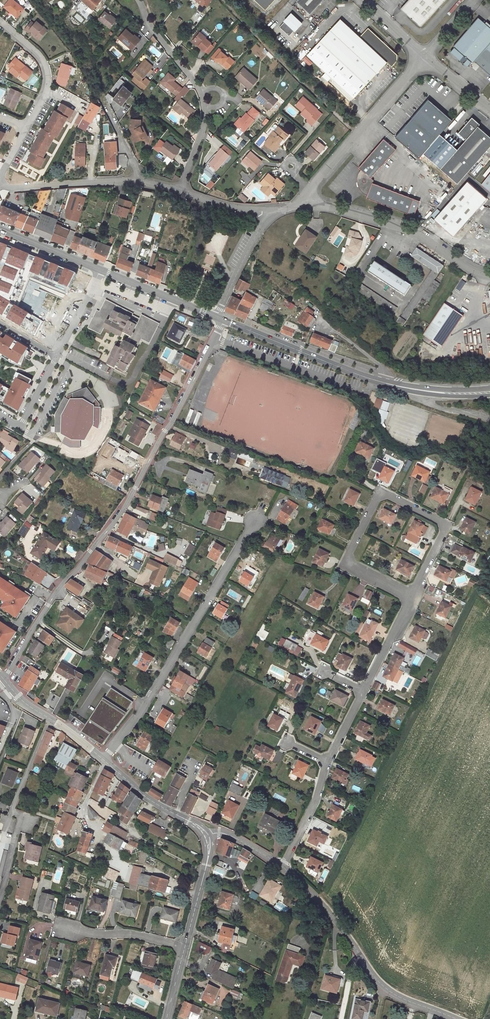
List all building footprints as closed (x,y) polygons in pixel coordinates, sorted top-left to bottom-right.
[(13,0),(10,0),(4,7),(12,13),(13,12),(18,16),(24,9),(13,0)] [(82,0),(93,10),(100,2),(98,0),(82,0)] [(266,10),(275,0),(255,0),(266,10)] [(296,1),(310,14),(324,0),(297,0),(296,1)] [(446,0),(409,0),(401,9),(420,27),(422,26),(446,0)] [(449,15),(462,0),(459,0),(448,13),(449,15)] [(108,14),(105,11),(98,19),(110,28),(116,20),(108,14)] [(285,21),(279,27),(289,36),(295,30),(295,31),(302,23),(291,14),(284,21),(285,21)] [(472,62),(473,63),(474,61),(486,48),(489,51),(489,28),(478,17),(453,46),(454,47),(450,52),(460,61),(461,61),(463,63),(463,64),(467,67),(472,62)] [(398,60),(398,56),(397,54),(387,46),(387,44),(386,44),(385,43),(385,41),(383,42),(368,28),(360,37),(341,19),(320,41),(367,84),(387,63),(392,67),(398,60)] [(25,29),(28,32),(30,30),(33,32),(40,39),(47,30),(37,21),(35,24),(31,22),(25,29)] [(241,27),(238,24),(232,31),(235,33),(241,27)] [(130,33),(126,29),(119,38),(132,49),(139,41),(133,37),(134,36),(130,33)] [(140,39),(131,31),(130,33),(134,36),(133,37),(139,41),(140,39)] [(199,45),(199,46),(205,51),(211,44),(211,43),(206,38),(200,32),(199,33),(194,39),(193,40),(199,45)] [(208,54),(215,47),(211,44),(205,51),(208,54)] [(214,61),(216,59),(218,61),(222,64),(223,63),(229,68),(235,62),(229,57),(228,57),(222,52),(222,51),(219,48),(211,58),(214,61)] [(474,61),(489,75),(489,51),(486,48),(474,61)] [(16,63),(18,60),(16,58),(9,66),(12,68),(9,71),(17,77),(19,75),(26,80),(33,72),(26,66),(24,69),(16,63)] [(24,69),(26,66),(18,60),(16,63),(24,69)] [(72,66),(62,63),(58,76),(68,79),(72,66)] [(133,74),(140,81),(153,67),(148,63),(145,66),(142,64),(138,68),(135,67),(132,70),(134,72),(133,74)] [(257,80),(244,68),(237,76),(247,85),(246,86),(249,89),(257,80)] [(173,81),(175,79),(168,73),(161,82),(177,96),(183,89),(173,81)] [(66,86),(68,79),(58,76),(56,83),(66,86)] [(247,85),(237,76),(235,77),(246,86),(247,85)] [(124,86),(114,98),(122,104),(130,93),(126,90),(127,89),(124,86)] [(21,93),(11,89),(4,105),(14,109),(21,93)] [(270,110),(277,101),(263,89),(255,98),(270,110)] [(315,111),(317,109),(303,97),(296,105),(303,112),(310,117),(308,120),(307,121),(312,125),(320,115),(315,111)] [(173,109),(179,113),(180,111),(182,112),(189,118),(195,111),(180,99),(173,109)] [(439,135),(452,121),(428,100),(395,138),(419,158),(423,154),(439,135)] [(91,102),(83,118),(91,122),(100,107),(91,102)] [(45,130),(43,128),(39,136),(39,137),(38,140),(36,143),(34,143),(30,151),(32,152),(30,156),(31,157),(29,160),(30,160),(41,167),(45,158),(43,157),(55,135),(57,137),(68,117),(69,118),(74,110),(63,104),(61,107),(60,107),(57,111),(55,110),(51,117),(52,119),(51,122),(49,125),(47,125),(45,130)] [(236,125),(238,127),(244,132),(254,120),(253,119),(256,116),(250,111),(247,114),(246,113),(236,125)] [(310,117),(303,112),(301,114),(308,120),(310,117)] [(458,184),(467,173),(489,147),(489,137),(478,126),(480,124),(472,118),(458,133),(466,140),(457,150),(441,169),(458,184)] [(146,138),(140,127),(141,120),(131,119),(130,128),(137,142),(146,138)] [(39,136),(43,128),(41,127),(34,138),(38,140),(39,137),(39,136)] [(284,140),(287,136),(283,133),(284,132),(279,127),(275,133),(273,131),(269,136),(270,137),(265,143),(266,144),(269,146),(275,151),(280,145),(279,144),(282,139),(284,140)] [(6,139),(9,132),(0,128),(0,131),(5,133),(4,137),(6,139)] [(457,150),(439,135),(423,154),(441,169),(457,150)] [(107,169),(117,168),(116,154),(117,154),(116,136),(104,137),(106,159),(107,159),(107,160),(106,160),(107,169)] [(30,151),(34,143),(36,143),(38,140),(34,138),(28,149),(30,151)] [(361,170),(371,178),(396,150),(384,139),(359,168),(361,170)] [(314,160),(319,153),(318,152),(324,146),(317,140),(312,144),(313,145),(311,147),(311,146),(305,153),(314,160)] [(173,146),(166,142),(160,150),(172,159),(179,151),(173,146)] [(85,166),(86,144),(76,144),(76,155),(77,155),(77,157),(76,157),(75,166),(85,166)] [(225,145),(221,148),(215,156),(216,157),(210,165),(216,170),(232,151),(225,145)] [(31,157),(30,156),(32,152),(30,151),(28,149),(22,160),(28,163),(30,160),(29,160),(31,157)] [(262,161),(250,152),(243,160),(249,166),(254,170),(262,161)] [(207,162),(210,165),(216,157),(215,156),(214,155),(207,162)] [(371,178),(361,170),(360,172),(358,176),(357,178),(357,182),(358,182),(359,186),(358,186),(358,187),(360,189),(363,192),(364,194),(368,196),(367,198),(408,214),(414,199),(373,183),(374,180),(371,178)] [(481,184),(489,191),(489,173),(481,184)] [(271,192),(274,195),(282,186),(275,180),(275,181),(267,175),(260,183),(264,186),(271,192)] [(434,219),(453,236),(487,198),(468,181),(434,219)] [(268,195),(271,192),(264,186),(261,190),(268,195)] [(64,198),(67,188),(59,189),(58,197),(64,198)] [(41,214),(51,189),(40,190),(36,200),(31,212),(24,228),(34,232),(39,222),(41,217),(40,217),(40,216),(41,214)] [(36,200),(40,190),(32,191),(29,197),(36,200)] [(19,195),(18,200),(28,199),(29,197),(32,191),(30,191),(30,192),(20,193),(19,195)] [(66,218),(79,222),(87,198),(74,194),(71,194),(66,212),(66,218)] [(248,200),(240,194),(238,197),(245,203),(248,200)] [(129,206),(130,202),(120,198),(117,205),(119,206),(116,214),(127,217),(130,206),(129,206)] [(2,205),(0,210),(0,218),(15,225),(21,213),(2,205)] [(31,212),(28,211),(26,215),(21,213),(15,225),(24,228),(31,212)] [(52,218),(41,214),(40,216),(40,217),(41,217),(39,222),(49,226),(52,218)] [(57,220),(52,218),(49,226),(39,222),(34,232),(51,239),(56,228),(55,228),(56,224),(57,220)] [(69,229),(56,224),(55,228),(56,228),(51,239),(64,244),(68,234),(67,234),(69,229)] [(316,237),(306,230),(301,237),(303,238),(297,247),(306,253),(316,237)] [(359,233),(351,231),(350,237),(352,238),(349,247),(348,247),(346,255),(352,257),(356,254),(358,250),(359,250),(362,241),(360,240),(361,237),(359,233)] [(151,243),(153,236),(145,234),(143,241),(151,243)] [(78,250),(82,239),(74,236),(70,247),(78,250)] [(97,241),(83,236),(83,237),(82,239),(78,250),(93,256),(96,247),(95,247),(97,241)] [(96,247),(109,252),(111,247),(97,241),(95,247),(96,247)] [(6,262),(0,276),(0,315),(36,336),(44,322),(17,306),(29,277),(67,292),(76,273),(0,242),(0,260),(6,262)] [(93,256),(105,261),(109,252),(96,247),(93,256)] [(128,255),(130,250),(122,247),(121,252),(128,255)] [(432,270),(397,322),(398,323),(403,326),(423,296),(429,287),(434,280),(443,266),(416,248),(411,256),(432,270)] [(117,266),(131,271),(133,263),(133,262),(127,260),(129,255),(128,255),(121,252),(119,258),(120,258),(118,263),(117,266)] [(151,268),(154,259),(151,258),(150,258),(147,267),(139,264),(136,274),(148,278),(151,268)] [(160,283),(163,273),(165,264),(164,264),(158,262),(155,270),(151,268),(148,278),(160,283)] [(385,269),(375,262),(368,272),(404,296),(411,286),(403,281),(400,279),(385,269)] [(246,282),(240,279),(236,287),(242,290),(242,289),(246,282)] [(434,290),(438,284),(434,280),(429,287),(434,290)] [(358,290),(393,314),(397,308),(362,284),(358,290)] [(423,296),(428,299),(434,290),(429,287),(423,296)] [(257,298),(247,291),(246,292),(242,301),(235,314),(246,318),(257,298)] [(235,314),(242,301),(232,296),(225,310),(235,314)] [(274,303),(265,297),(262,303),(268,307),(271,309),(274,303)] [(314,306),(316,303),(308,297),(306,299),(314,306)] [(301,307),(306,299),(305,298),(298,307),(299,308),(300,306),(301,307)] [(298,321),(307,328),(313,318),(315,319),(319,314),(321,316),(323,313),(316,308),(314,306),(306,299),(301,307),(300,306),(299,308),(304,312),(298,321)] [(158,324),(142,315),(140,319),(132,315),(133,314),(106,300),(99,312),(97,311),(89,327),(91,328),(98,316),(100,318),(107,304),(129,315),(129,317),(139,322),(142,321),(143,319),(157,326),(158,324)] [(268,307),(262,303),(260,308),(266,311),(268,307)] [(129,315),(107,304),(100,318),(98,316),(91,328),(101,333),(104,328),(122,337),(124,333),(130,337),(139,341),(141,338),(149,342),(157,326),(143,319),(142,321),(139,322),(129,317),(129,315)] [(444,304),(423,335),(442,348),(463,316),(444,304)] [(313,318),(307,328),(309,329),(315,319),(313,318)] [(284,326),(281,332),(292,337),(295,331),(298,326),(286,321),(284,326)] [(392,332),(397,335),(403,326),(398,323),(392,332)] [(175,324),(168,337),(179,343),(186,330),(175,324)] [(297,330),(296,332),(303,335),(305,330),(299,327),(297,330)] [(0,332),(0,353),(20,365),(29,349),(0,332)] [(318,347),(328,352),(332,342),(314,334),(311,343),(318,346),(318,347)] [(130,337),(127,343),(136,348),(139,341),(130,337)] [(117,347),(107,365),(114,369),(116,367),(126,372),(134,356),(132,355),(136,348),(127,343),(124,342),(120,349),(117,347)] [(329,351),(335,353),(337,346),(331,344),(329,351)] [(173,361),(180,364),(185,356),(177,353),(173,361)] [(186,368),(191,359),(185,356),(180,364),(180,365),(184,367),(182,369),(186,371),(187,369),(186,368)] [(196,362),(191,359),(186,368),(187,369),(191,371),(196,362)] [(180,364),(173,361),(172,364),(182,369),(184,367),(180,365),(180,364)] [(33,381),(18,373),(4,400),(19,409),(33,381)] [(151,381),(140,403),(153,410),(165,388),(151,381)] [(93,427),(96,428),(97,423),(100,423),(100,408),(99,408),(99,404),(86,388),(67,396),(66,399),(64,398),(57,411),(59,412),(58,418),(56,418),(55,432),(62,433),(62,434),(66,436),(62,443),(70,447),(80,448),(80,440),(85,440),(85,439),(93,427)] [(366,411),(358,408),(349,427),(354,430),(360,416),(363,418),(366,411)] [(188,425),(194,411),(190,409),(184,423),(188,425)] [(149,426),(137,419),(129,434),(132,436),(129,441),(138,446),(149,426)] [(158,423),(152,433),(157,436),(163,426),(158,423)] [(0,440),(0,443),(7,448),(13,451),(19,442),(7,435),(2,433),(2,432),(0,436),(2,437),(0,440)] [(179,450),(185,437),(177,433),(170,445),(179,450)] [(360,454),(369,459),(374,449),(361,442),(356,452),(360,454)] [(230,448),(227,455),(236,459),(237,456),(239,452),(230,448)] [(40,459),(32,452),(26,459),(26,458),(19,466),(27,472),(33,465),(34,465),(40,459)] [(254,457),(239,452),(237,456),(253,461),(254,457)] [(379,478),(388,483),(392,476),(392,475),(394,471),(385,467),(387,463),(382,461),(376,472),(381,474),(379,478)] [(54,472),(47,465),(41,472),(42,473),(36,480),(43,486),(50,479),(49,478),(54,472)] [(425,482),(430,472),(417,466),(416,468),(412,475),(416,477),(416,478),(425,482)] [(264,469),(261,478),(281,485),(285,476),(264,469)] [(112,470),(107,480),(101,477),(99,481),(116,490),(123,476),(112,470)] [(198,491),(206,493),(210,481),(212,476),(213,475),(205,472),(203,476),(192,472),(188,483),(199,487),(198,491)] [(419,491),(425,494),(428,487),(423,484),(419,491)] [(436,488),(431,498),(440,502),(440,501),(444,503),(447,498),(448,498),(452,490),(444,486),(442,491),(436,488)] [(472,488),(465,500),(475,505),(480,496),(479,496),(481,492),(472,488)] [(350,490),(344,501),(353,505),(355,501),(356,502),(359,494),(350,490)] [(18,510),(23,514),(33,502),(23,494),(15,503),(20,507),(19,509),(18,510)] [(152,495),(148,506),(163,512),(168,499),(163,497),(162,499),(152,495)] [(277,519),(285,524),(294,509),(296,510),(298,506),(289,500),(286,504),(277,519)] [(318,511),(320,507),(317,505),(314,503),(312,506),(315,508),(315,510),(318,511)] [(82,523),(85,515),(75,510),(75,509),(71,507),(68,515),(73,517),(68,529),(77,532),(81,523),(82,523)] [(227,510),(219,507),(216,514),(212,512),(206,525),(219,530),(222,524),(227,510)] [(395,515),(384,509),(379,518),(387,522),(391,524),(395,515)] [(126,514),(117,532),(127,537),(131,529),(137,532),(139,527),(133,525),(137,517),(131,514),(130,516),(126,514)] [(35,520),(29,516),(26,520),(32,524),(35,520)] [(5,537),(15,524),(7,517),(2,524),(0,527),(0,533),(5,537)] [(139,527),(142,520),(137,517),(133,525),(139,527)] [(466,518),(460,530),(470,534),(474,527),(473,526),(475,523),(466,518)] [(329,535),(334,525),(322,519),(317,530),(321,532),(322,531),(329,535)] [(427,527),(414,521),(407,535),(406,537),(413,541),(417,543),(422,534),(424,535),(427,527)] [(23,525),(18,533),(24,538),(29,530),(23,525)] [(31,553),(40,559),(48,547),(54,551),(59,543),(44,533),(31,553)] [(281,539),(272,534),(266,544),(264,542),(262,546),(273,552),(281,539)] [(116,551),(120,542),(110,537),(106,547),(116,551)] [(133,548),(120,542),(116,551),(129,556),(132,549),(133,548)] [(156,546),(158,552),(165,550),(164,544),(160,545),(159,542),(156,543),(157,545),(156,546)] [(224,548),(216,544),(208,557),(216,562),(224,548)] [(470,562),(475,553),(463,547),(463,548),(455,544),(451,552),(459,556),(458,557),(466,560),(470,562)] [(148,553),(134,546),(133,548),(132,549),(146,556),(148,553)] [(329,554),(319,549),(313,562),(322,566),(324,562),(325,563),(329,554)] [(96,551),(87,563),(107,573),(107,572),(110,568),(108,567),(111,561),(96,551)] [(176,566),(178,560),(166,554),(164,560),(176,566)] [(150,560),(146,568),(154,571),(150,579),(151,579),(159,583),(160,584),(167,568),(150,560)] [(414,566),(401,560),(397,569),(401,571),(400,572),(409,576),(414,566)] [(25,575),(39,584),(47,573),(32,563),(25,575)] [(102,585),(106,575),(107,573),(90,565),(85,577),(102,585)] [(439,566),(435,575),(442,579),(443,578),(446,580),(448,577),(453,579),(456,572),(452,569),(451,572),(439,566)] [(245,572),(240,581),(248,586),(253,577),(245,572)] [(2,600),(2,599),(7,602),(6,603),(3,609),(15,617),(18,612),(19,613),(30,597),(24,593),(16,588),(8,583),(0,577),(0,599),(2,600)] [(189,578),(181,592),(190,597),(196,587),(195,586),(197,583),(189,578)] [(84,588),(71,580),(65,587),(78,596),(84,588)] [(302,601),(309,590),(306,588),(299,599),(302,601)] [(374,594),(367,590),(364,597),(371,601),(374,594)] [(324,597),(315,592),(309,604),(317,608),(319,604),(320,605),(324,597)] [(358,599),(348,595),(343,606),(346,608),(351,610),(353,606),(354,607),(358,599)] [(219,605),(213,613),(222,618),(227,610),(226,609),(228,605),(222,602),(220,605),(219,605)] [(442,602),(437,613),(446,618),(450,611),(452,612),(456,605),(450,602),(449,605),(442,602)] [(80,617),(67,608),(61,617),(62,618),(57,625),(69,633),(74,626),(80,617)] [(84,620),(80,617),(74,626),(77,629),(84,620)] [(180,623),(171,618),(164,632),(172,636),(180,623)] [(360,636),(370,641),(374,633),(373,632),(378,624),(368,619),(360,636)] [(2,653),(13,638),(10,636),(13,631),(0,622),(0,652),(2,653)] [(416,626),(410,638),(418,642),(420,638),(421,639),(425,631),(416,626)] [(45,631),(40,639),(49,645),(54,638),(45,631)] [(329,641),(316,634),(311,644),(315,646),(324,651),(329,641)] [(108,644),(109,645),(110,646),(106,653),(114,658),(119,650),(117,649),(121,642),(112,637),(108,644)] [(175,642),(170,638),(166,644),(169,646),(168,648),(170,649),(171,647),(172,648),(175,642)] [(198,652),(206,657),(215,643),(207,638),(204,644),(203,643),(198,652)] [(298,646),(286,640),(282,648),(285,649),(286,647),(295,651),(297,647),(298,646)] [(44,646),(36,641),(28,652),(36,657),(44,646)] [(438,657),(431,652),(431,651),(428,649),(425,655),(436,661),(438,657)] [(153,658),(145,653),(137,666),(145,671),(153,658)] [(349,663),(351,659),(343,654),(342,655),(339,653),(336,659),(339,661),(337,666),(346,670),(350,663),(349,663)] [(393,681),(396,675),(396,674),(396,673),(399,666),(400,666),(404,659),(395,654),(383,677),(392,681),(393,681)] [(57,672),(70,680),(75,671),(61,664),(57,672)] [(28,692),(29,692),(34,683),(38,677),(37,676),(39,672),(31,666),(24,676),(18,686),(28,692)] [(75,671),(70,680),(66,688),(74,692),(83,675),(75,671)] [(185,684),(189,677),(189,676),(181,672),(177,677),(173,684),(170,690),(182,697),(189,687),(185,684)] [(300,688),(304,680),(294,676),(292,680),(290,685),(287,683),(284,689),(287,691),(286,693),(295,698),(298,692),(297,691),(299,688),(300,688)] [(195,680),(189,677),(185,684),(189,687),(190,684),(192,686),(195,680)] [(109,690),(84,728),(88,731),(89,730),(90,731),(92,732),(89,736),(88,739),(95,744),(97,741),(101,744),(104,741),(105,742),(125,712),(126,712),(133,702),(119,693),(117,696),(109,690)] [(335,690),(330,700),(339,704),(343,706),(348,696),(335,690)] [(394,706),(383,700),(378,709),(386,713),(390,715),(394,706)] [(164,709),(156,723),(164,727),(172,714),(164,709)] [(282,719),(274,714),(268,726),(277,731),(281,723),(280,723),(282,719)] [(321,722),(311,717),(305,730),(314,734),(316,730),(317,731),(321,722)] [(370,726),(361,722),(355,733),(358,734),(355,740),(362,743),(365,738),(369,740),(372,736),(366,733),(370,726)] [(36,731),(24,727),(21,735),(23,735),(20,743),(29,747),(36,731)] [(46,751),(54,731),(48,728),(39,747),(40,748),(37,754),(43,756),(45,751),(46,751)] [(66,735),(62,732),(57,741),(62,743),(66,735)] [(145,751),(153,737),(145,732),(139,742),(137,746),(145,751)] [(77,751),(63,743),(53,763),(66,770),(73,774),(74,772),(77,766),(70,763),(77,751)] [(263,757),(269,760),(274,751),(262,745),(261,748),(256,746),(253,752),(256,754),(255,757),(261,760),(263,757)] [(360,750),(356,759),(363,763),(364,762),(371,766),(375,759),(371,757),(372,756),(360,750)] [(41,762),(43,756),(37,754),(34,763),(41,766),(42,762),(41,762)] [(171,767),(159,760),(157,763),(153,770),(156,772),(162,775),(165,777),(171,767)] [(304,775),(309,766),(299,761),(293,771),(291,770),(288,776),(297,780),(299,777),(302,778),(304,774),(304,775)] [(210,775),(212,770),(213,769),(206,765),(200,777),(207,780),(210,775)] [(12,787),(18,773),(8,769),(5,775),(6,775),(3,783),(12,787)] [(346,779),(348,775),(336,769),(332,778),(340,782),(340,781),(344,783),(346,779)] [(77,774),(74,772),(73,774),(66,770),(64,773),(72,777),(68,785),(71,786),(77,774)] [(113,775),(105,770),(96,787),(98,788),(97,791),(104,795),(106,791),(105,791),(113,775)] [(87,779),(77,774),(71,786),(72,787),(81,791),(87,779)] [(177,774),(171,786),(179,791),(186,779),(177,774)] [(130,790),(122,784),(115,796),(113,795),(111,798),(120,803),(122,800),(123,800),(130,790)] [(233,784),(229,790),(239,795),(242,789),(233,784)] [(179,791),(171,786),(162,802),(170,806),(179,791)] [(81,791),(72,787),(67,797),(78,802),(83,792),(81,791)] [(163,795),(152,789),(149,793),(154,797),(160,801),(163,795)] [(189,815),(199,793),(192,790),(181,811),(189,815)] [(142,801),(131,792),(125,801),(122,805),(134,813),(142,801)] [(78,802),(67,797),(65,804),(75,808),(78,802)] [(229,801),(222,813),(232,818),(237,810),(236,809),(238,806),(229,801)] [(219,805),(212,802),(207,813),(213,816),(219,805)] [(75,808),(65,804),(62,810),(74,815),(77,809),(75,808)] [(271,804),(266,815),(276,820),(281,809),(271,804)] [(134,813),(122,805),(118,812),(123,815),(120,820),(126,824),(134,813)] [(333,805),(327,817),(336,821),(340,814),(342,810),(333,805)] [(97,815),(89,807),(88,807),(89,818),(90,819),(97,815)] [(76,817),(74,816),(65,812),(57,829),(68,835),(76,817)] [(155,818),(143,812),(138,818),(145,822),(146,822),(149,824),(155,818)] [(266,815),(265,814),(260,825),(273,832),(279,821),(276,820),(266,815)] [(113,825),(109,823),(104,831),(109,834),(109,833),(113,825)] [(129,833),(113,825),(109,833),(124,841),(124,842),(129,833)] [(165,832),(151,825),(148,831),(162,838),(165,832)] [(313,830),(307,842),(317,846),(321,839),(320,838),(322,834),(313,830)] [(92,835),(83,832),(77,851),(86,854),(92,835)] [(124,841),(109,833),(109,834),(104,842),(118,849),(120,846),(122,847),(125,842),(124,842),(124,841)] [(235,844),(234,844),(221,839),(216,852),(230,858),(235,844)] [(139,844),(130,840),(128,844),(136,849),(139,844)] [(42,847),(31,845),(32,844),(27,843),(25,849),(27,850),(29,850),(27,859),(39,862),(42,848),(42,847)] [(251,853),(243,849),(240,855),(247,859),(251,853)] [(307,867),(311,869),(309,872),(317,876),(319,872),(318,872),(323,863),(311,857),(307,867)] [(152,877),(141,873),(139,873),(130,871),(127,882),(149,888),(152,877)] [(27,901),(33,880),(23,877),(20,889),(21,889),(22,890),(19,899),(27,901)] [(167,880),(152,877),(149,888),(164,892),(167,880)] [(278,891),(281,886),(269,879),(265,887),(267,887),(266,889),(264,888),(260,896),(271,902),(274,898),(272,896),(276,890),(278,891)] [(123,888),(118,886),(115,897),(120,899),(123,888)] [(218,907),(230,910),(233,895),(223,893),(221,899),(220,899),(218,907)] [(54,896),(43,894),(38,910),(49,913),(51,908),(49,908),(51,901),(53,901),(54,896)] [(94,897),(93,897),(90,908),(103,912),(106,901),(100,899),(94,897)] [(80,903),(67,899),(64,908),(72,910),(76,912),(77,912),(80,903)] [(134,904),(123,901),(120,913),(136,917),(139,905),(137,905),(134,904)] [(178,912),(164,908),(161,918),(175,922),(178,912)] [(20,929),(10,926),(8,934),(5,934),(3,943),(14,946),(16,937),(18,937),(20,929)] [(233,935),(234,930),(222,927),(220,935),(221,936),(220,942),(223,943),(222,948),(234,951),(235,944),(231,943),(233,935)] [(42,943),(30,940),(25,957),(37,960),(42,943)] [(288,944),(276,980),(284,983),(287,981),(290,972),(288,971),(291,963),(301,967),(304,957),(298,955),(300,948),(288,944)] [(209,953),(212,948),(205,945),(202,952),(205,953),(206,951),(209,953)] [(157,954),(146,951),(142,967),(153,969),(157,954)] [(117,958),(106,955),(101,975),(109,977),(112,966),(115,967),(117,958)] [(216,976),(214,980),(232,989),(237,979),(218,971),(221,963),(212,959),(206,971),(213,975),(216,976)] [(61,964),(50,961),(47,971),(58,974),(61,964)] [(90,966),(77,962),(74,972),(87,976),(90,966)] [(144,972),(135,968),(131,978),(141,982),(152,986),(154,987),(157,979),(143,973),(144,972)] [(28,978),(18,974),(15,980),(26,984),(28,978)] [(322,989),(337,993),(340,981),(334,979),(335,976),(328,975),(328,976),(326,976),(322,989)] [(152,986),(141,982),(139,987),(151,991),(152,986)] [(0,984),(0,996),(16,1000),(18,988),(0,984)] [(209,985),(206,991),(206,992),(207,992),(204,1000),(212,1004),(219,989),(209,985)] [(233,990),(231,994),(232,994),(230,997),(237,1000),(237,999),(240,993),(233,990)] [(59,1004),(39,999),(37,1008),(37,1011),(45,1013),(44,1015),(49,1016),(50,1014),(57,1016),(59,1004)] [(369,1003),(356,1000),(352,1018),(353,1018),(362,1018),(364,1011),(368,1012),(369,1003)] [(185,1001),(179,1016),(186,1018),(189,1011),(199,1015),(202,1008),(185,1001)] [(76,1009),(75,1012),(74,1018),(85,1018),(87,1011),(76,1009)]
